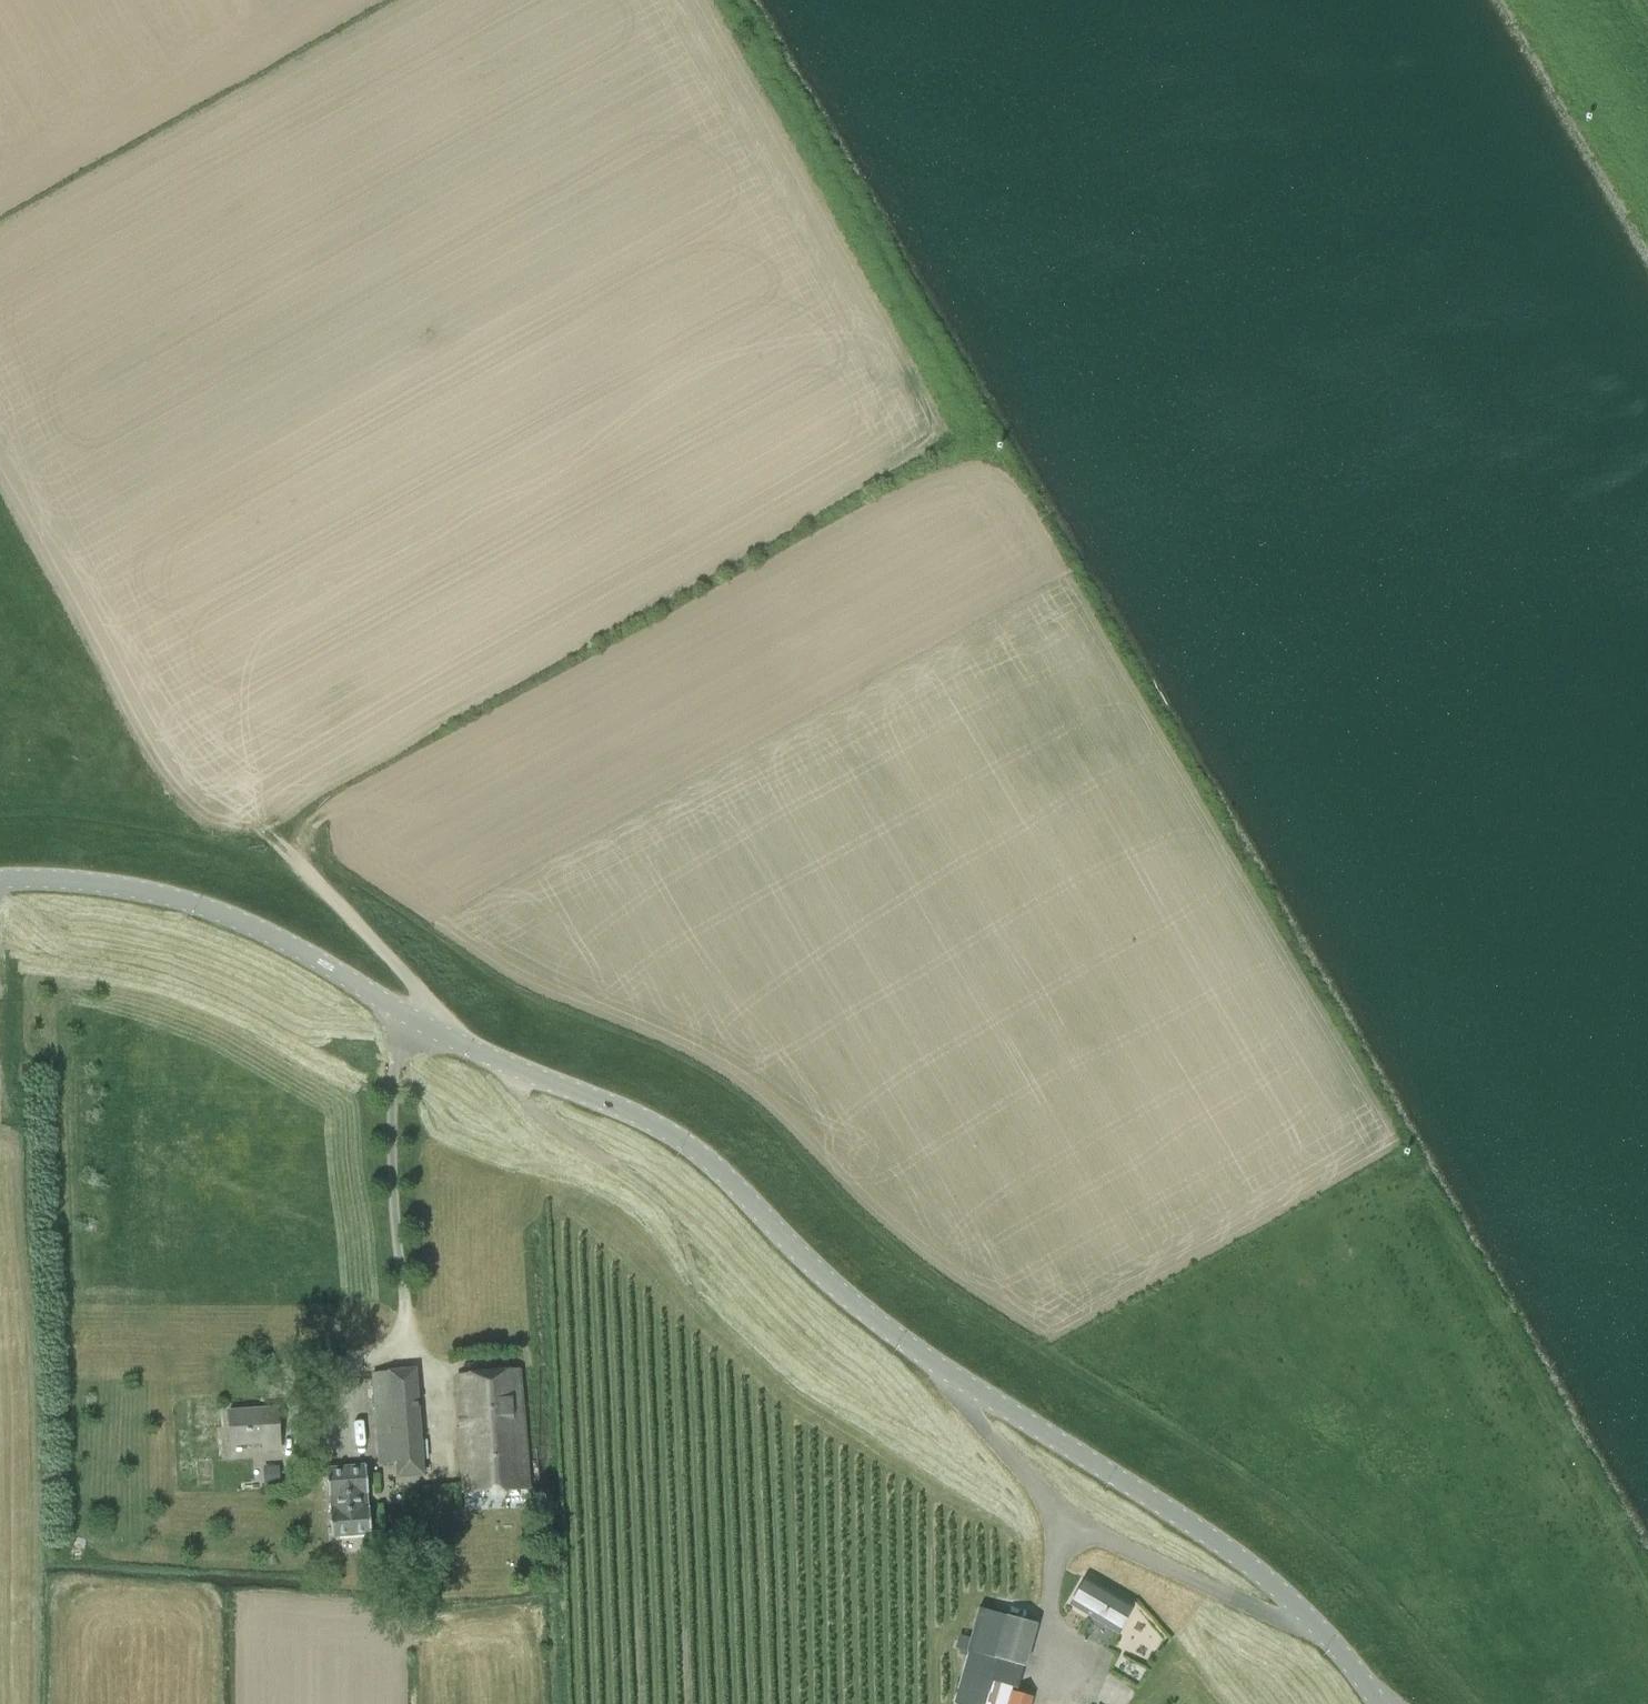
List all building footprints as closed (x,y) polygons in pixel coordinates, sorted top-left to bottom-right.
[(380,1465),(422,1462),(415,1370),(373,1373),(380,1465)] [(464,1493),(528,1490),(522,1406),(519,1370),(458,1376),(464,1493)] [(228,1411),(230,1447),(262,1445),(263,1451),(280,1450),(277,1408),(228,1411)] [(306,1437),(318,1436),(317,1415),(304,1416),(306,1437)] [(326,1469),(328,1497),(334,1496),(335,1510),(329,1510),(331,1538),(371,1535),(369,1507),(363,1508),(362,1494),(368,1494),(366,1466),(326,1469)] [(281,1467),(266,1467),(266,1480),(282,1479),(281,1467)] [(1101,1631),(1104,1625),(1117,1633),(1133,1606),(1085,1578),(1070,1605),(1097,1621),(1094,1627),(1101,1631)] [(1011,1692),(1016,1693),(1036,1624),(1006,1616),(979,1608),(970,1639),(960,1636),(957,1648),(968,1652),(954,1703),(957,1703),(1007,1703),(1011,1692)] [(1016,1693),(1011,1692),(1007,1703),(1031,1703),(1032,1698),(1016,1693)]
